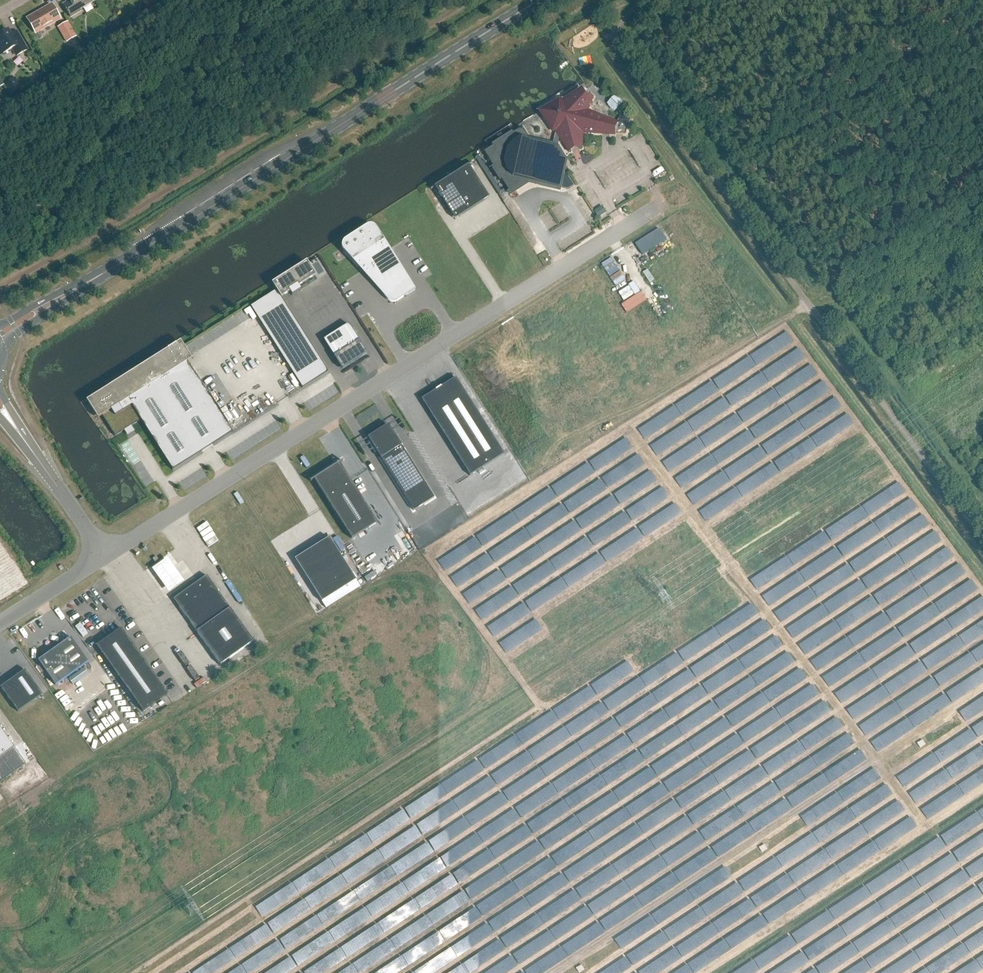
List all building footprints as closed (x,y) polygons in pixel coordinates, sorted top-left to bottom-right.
[(69,1),(63,5),(71,18),(81,12),(79,10),(94,1),(94,0),(68,0),(69,1)] [(143,2),(148,11),(159,5),(156,0),(146,0),(143,2)] [(60,19),(52,5),(28,19),(36,33),(60,19)] [(68,22),(63,25),(67,32),(62,35),(66,43),(77,37),(68,22)] [(0,35),(0,53),(1,55),(6,52),(12,49),(17,56),(27,50),(21,40),(16,43),(15,42),(8,31),(0,35)] [(4,84),(10,95),(23,87),(20,81),(18,82),(15,77),(4,84)] [(587,111),(592,100),(581,90),(563,101),(560,99),(541,112),(553,131),(556,131),(557,133),(560,137),(567,149),(582,144),(583,133),(615,135),(626,135),(628,127),(632,117),(621,113),(617,122),(587,111)] [(557,133),(554,146),(549,145),(530,140),(522,128),(484,152),(509,191),(519,185),(520,179),(560,188),(568,190),(574,186),(568,175),(564,174),(565,169),(567,159),(560,147),(558,147),(560,137),(557,133)] [(489,198),(468,165),(434,187),(453,216),(457,214),(459,217),(489,198)] [(654,180),(643,185),(648,195),(659,190),(654,180)] [(342,245),(341,247),(342,249),(342,250),(343,252),(357,267),(363,263),(387,299),(388,301),(390,302),(392,302),(393,303),(395,302),(397,301),(415,290),(376,229),(375,228),(374,227),(372,226),(371,226),(369,226),(368,226),(366,227),(345,240),(343,242),(342,243),(342,245)] [(640,254),(665,240),(659,229),(634,243),(640,254)] [(316,276),(307,261),(272,283),(281,298),(290,292),(292,296),(301,290),(299,287),(316,276)] [(251,307),(302,388),(328,372),(276,290),(251,307)] [(323,340),(342,370),(367,354),(348,324),(323,340)] [(770,342),(776,352),(792,342),(786,332),(770,342)] [(141,420),(172,471),(232,433),(187,362),(185,359),(189,356),(180,342),(87,401),(98,419),(102,416),(115,436),(141,420)] [(778,359),(784,370),(805,360),(799,349),(778,359)] [(812,402),(829,391),(810,364),(791,377),(798,387),(810,380),(815,387),(806,393),(812,402)] [(421,400),(470,476),(504,454),(456,378),(421,400)] [(815,410),(822,420),(841,407),(834,397),(815,410)] [(848,414),(821,429),(827,439),(853,425),(848,414)] [(638,430),(644,439),(664,426),(658,417),(638,430)] [(388,425),(367,438),(413,511),(434,498),(388,425)] [(666,448),(661,440),(650,447),(656,455),(666,448)] [(342,461),(310,482),(314,480),(351,539),(377,523),(339,464),(343,462),(342,461)] [(556,495),(593,475),(588,465),(550,484),(556,495)] [(652,473),(631,483),(635,492),(656,482),(652,473)] [(600,479),(562,502),(569,513),(595,497),(596,500),(608,493),(600,479)] [(645,534),(679,514),(663,487),(635,504),(641,515),(662,502),(666,509),(643,523),(646,529),(643,531),(645,534)] [(726,496),(698,510),(703,518),(730,504),(726,496)] [(539,532),(567,514),(561,505),(539,520),(540,522),(535,526),(539,532)] [(574,522),(552,534),(557,544),(579,532),(574,522)] [(489,553),(495,562),(532,537),(527,530),(524,531),(528,537),(524,539),(519,532),(489,553)] [(329,537),(294,559),(321,602),(356,580),(329,537)] [(473,538),(437,561),(443,571),(480,548),(473,538)] [(575,556),(591,548),(587,539),(570,547),(575,556)] [(501,570),(507,579),(544,554),(538,545),(501,570)] [(449,576),(455,587),(493,566),(487,555),(449,576)] [(597,556),(524,601),(530,610),(603,565),(597,556)] [(148,569),(166,595),(181,584),(164,558),(148,569)] [(956,589),(963,599),(975,591),(959,565),(948,572),(954,581),(963,575),(967,582),(956,589)] [(462,594),(469,605),(505,580),(498,570),(462,594)] [(529,575),(512,586),(518,595),(539,582),(534,574),(530,576),(529,575)] [(253,642),(207,576),(173,600),(220,665),(253,642)] [(479,619),(517,599),(512,588),(473,608),(479,619)] [(981,611),(982,609),(982,597),(982,596),(974,602),(981,611)] [(492,637),(529,614),(523,603),(486,627),(492,637)] [(738,612),(745,622),(757,613),(751,603),(738,612)] [(504,653),(541,630),(535,620),(498,642),(504,653)] [(96,646),(142,712),(168,694),(121,628),(96,646)] [(88,662),(71,638),(38,661),(56,686),(88,662)] [(945,692),(951,702),(982,682),(982,668),(945,692)] [(25,670),(0,687),(18,712),(43,695),(25,670)] [(810,685),(805,689),(813,699),(816,696),(821,703),(815,707),(822,715),(829,709),(810,685)] [(581,705),(595,696),(588,687),(575,696),(581,705)] [(958,710),(964,721),(982,709),(980,704),(982,703),(982,695),(958,710)] [(836,717),(829,722),(834,730),(841,726),(836,717)] [(514,808),(521,818),(601,766),(603,769),(654,735),(644,720),(601,748),(603,750),(514,808)] [(0,728),(0,758),(14,748),(0,728)] [(871,743),(876,751),(896,738),(890,730),(871,743)] [(969,730),(956,739),(958,741),(963,738),(966,742),(969,740),(970,743),(975,740),(969,730)] [(855,753),(838,763),(843,773),(864,761),(849,733),(833,742),(839,753),(851,746),(855,753)] [(479,759),(484,768),(497,761),(492,751),(479,759)] [(463,770),(469,778),(482,770),(477,761),(463,770)] [(867,773),(873,782),(880,778),(873,768),(867,773)] [(982,783),(982,770),(956,785),(960,791),(955,794),(953,790),(920,809),(925,817),(982,783)] [(416,824),(422,834),(495,787),(489,777),(416,824)] [(909,793),(913,802),(927,796),(923,787),(909,793)] [(404,809),(410,818),(422,810),(416,800),(404,809)] [(893,840),(914,828),(900,800),(891,805),(896,816),(904,813),(907,820),(887,830),(893,840)] [(391,826),(392,825),(394,827),(407,820),(403,811),(387,819),(391,826)] [(439,855),(445,866),(520,821),(514,811),(439,855)] [(556,865),(604,838),(603,837),(618,829),(610,816),(603,820),(605,824),(550,854),(556,865)] [(266,923),(272,931),(420,838),(414,827),(357,863),(358,865),(266,923)] [(457,881),(532,837),(526,827),(451,871),(457,881)] [(381,884),(432,853),(426,843),(375,875),(381,884)] [(463,889),(470,898),(544,853),(538,843),(463,889)] [(441,935),(443,937),(556,870),(551,861),(436,929),(439,935),(429,940),(433,946),(440,942),(437,937),(441,935)] [(350,927),(445,871),(440,862),(339,920),(342,925),(291,955),(295,963),(352,930),(350,927)] [(581,899),(606,883),(605,880),(614,875),(609,868),(575,888),(581,899)] [(550,888),(552,892),(567,885),(563,876),(544,885),(546,890),(550,888)] [(292,883),(254,906),(260,916),(298,893),(292,883)] [(363,886),(278,939),(283,947),(369,895),(363,886)] [(444,903),(446,907),(437,913),(440,918),(467,901),(462,892),(444,903)] [(575,893),(561,898),(565,907),(578,902),(575,893)] [(523,901),(488,922),(494,931),(529,909),(523,901)] [(586,907),(573,915),(579,924),(591,916),(586,907)] [(475,944),(492,933),(486,923),(469,934),(475,944)] [(606,934),(600,924),(523,968),(526,972),(537,972),(606,934)] [(266,926),(245,935),(248,940),(251,939),(253,944),(270,936),(266,926)] [(516,930),(501,936),(505,947),(520,940),(516,930)] [(375,950),(381,958),(406,941),(400,932),(375,950)] [(481,950),(487,960),(504,949),(499,940),(481,950)] [(250,959),(256,968),(282,950),(276,941),(250,959)] [(530,945),(513,954),(518,963),(535,955),(530,945)] [(517,966),(511,956),(492,966),(496,972),(505,972),(517,966)] [(294,966),(288,957),(273,967),(277,972),(285,972),(294,966)]
